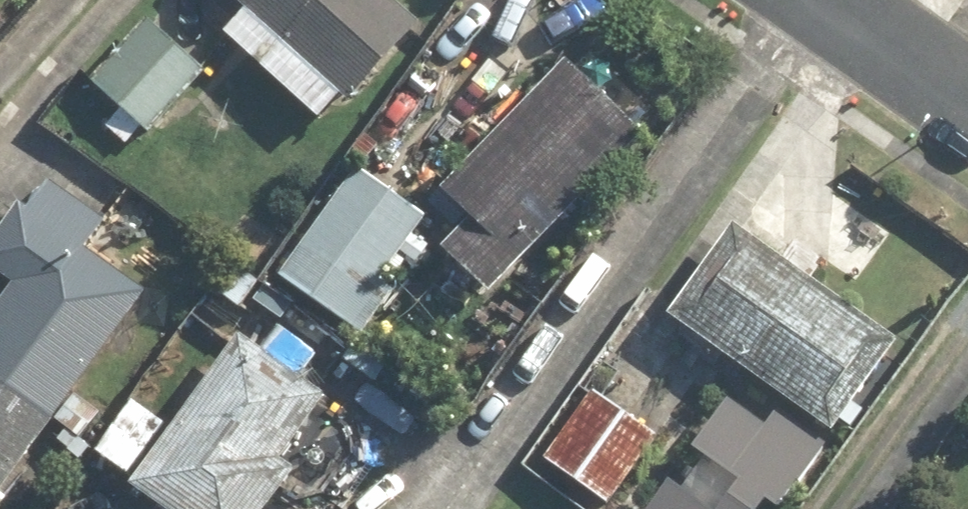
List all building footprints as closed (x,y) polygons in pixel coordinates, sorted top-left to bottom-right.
[(244,10),(224,34),(329,126),(419,24),(392,0),(232,0),(244,10)] [(90,85),(118,112),(106,125),(127,144),(139,131),(146,136),(207,70),(151,18),(90,85)] [(0,19),(0,44),(12,29),(0,19)] [(651,142),(570,62),(429,205),(463,239),(444,258),(490,305),(651,142)] [(424,220),(355,170),(278,278),(362,338),(397,290),(382,279),(424,220)] [(147,297),(90,255),(111,226),(48,180),(0,246),(0,275),(21,290),(0,319),(0,499),(147,297)] [(904,344),(738,229),(675,320),(841,436),(904,344)] [(235,343),(135,482),(172,508),(278,508),(304,473),(284,459),(328,398),(294,374),(311,351),(277,327),(255,357),(235,343)] [(657,430),(595,387),(546,458),(608,501),(657,430)] [(834,447),(777,408),(767,421),(725,392),(686,449),(734,482),(716,508),(765,508),(768,505),(773,508),(791,508),(834,447)] [(171,424),(131,394),(87,453),(127,483),(171,424)] [(668,479),(648,508),(711,508),(668,479)]
